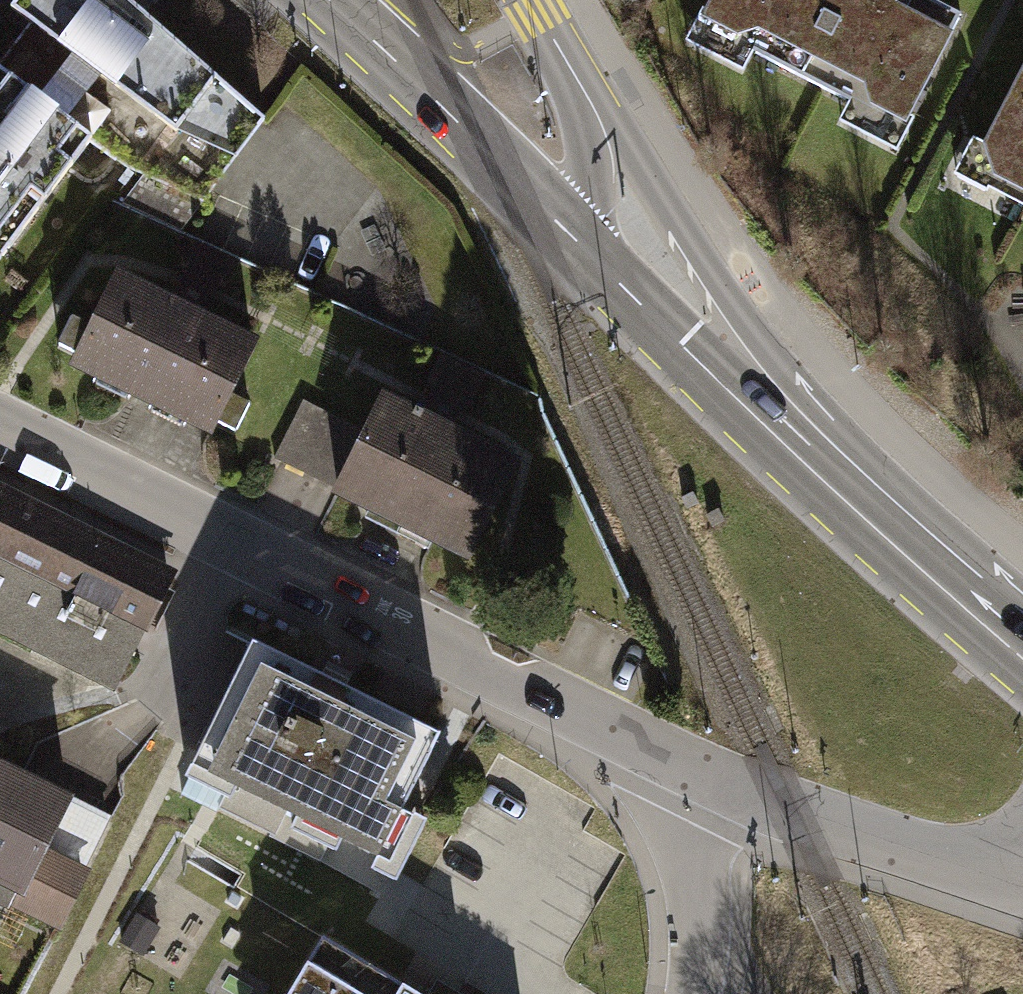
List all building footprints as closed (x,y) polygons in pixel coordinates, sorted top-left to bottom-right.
[(265,134),(110,0),(21,0),(0,28),(0,37),(15,47),(0,67),(0,277),(88,159),(123,185),(143,194),(122,218),(180,246),(265,134)] [(914,0),(711,0),(692,36),(895,141),(957,22),(914,0)] [(1021,47),(954,185),(1022,218),(1022,48),(1021,47)] [(171,317),(117,290),(95,335),(73,325),(53,366),(74,376),(67,391),(200,456),(208,440),(230,451),(249,412),(227,401),(250,355),(201,332),(214,306),(218,299),(225,303),(239,275),(194,253),(180,281),(186,284),(182,294),(171,317)] [(420,429),(372,408),(358,438),(302,412),(274,471),(328,496),(323,508),(466,574),(513,472),(452,444),(460,427),(466,414),(472,417),(487,386),(442,365),(428,396),(433,399),(428,410),(420,429)] [(176,588),(148,574),(0,500),(0,643),(118,702),(176,588)] [(252,651),(192,780),(394,874),(416,826),(402,820),(440,738),(355,699),(252,651)] [(4,923),(13,904),(67,930),(94,872),(47,850),(72,798),(0,764),(0,921),(4,923)] [(321,944),(292,993),(410,993),(321,944)]
